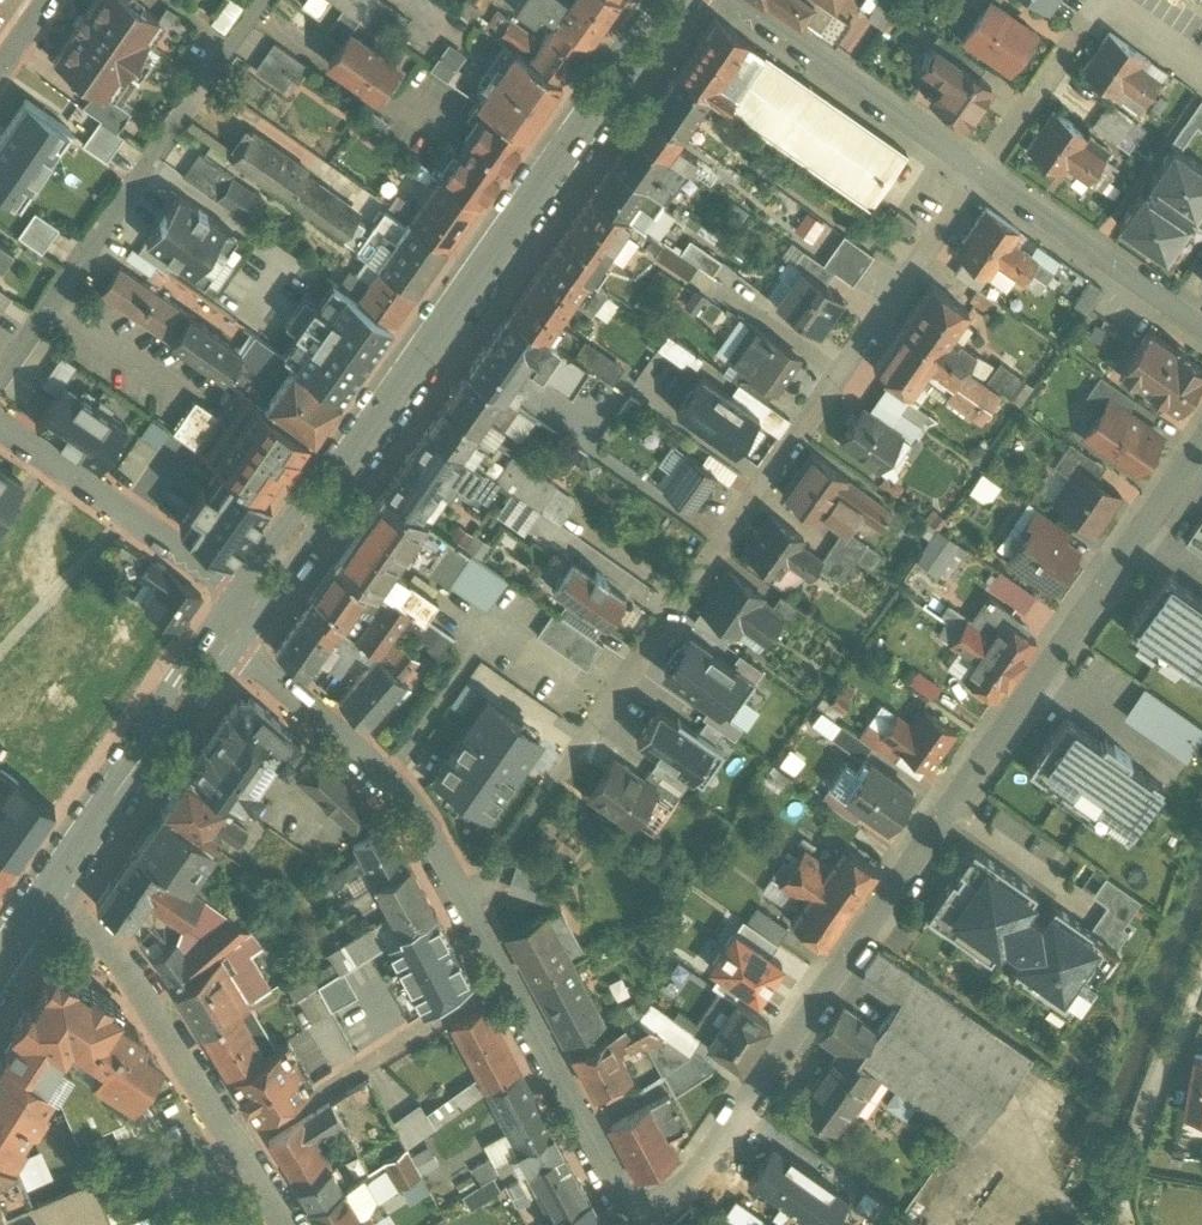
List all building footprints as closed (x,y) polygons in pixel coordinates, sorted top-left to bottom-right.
[(132,0),(96,0),(85,16),(84,15),(75,27),(77,28),(54,61),(95,90),(109,100),(125,77),(149,43),(145,40),(159,19),(132,0)] [(213,23),(228,32),(245,4),(238,0),(228,0),(213,23)] [(330,0),(306,0),(302,6),(320,18),(331,1),(330,0)] [(381,0),(330,0),(331,1),(343,9),(360,21),(390,41),(406,17),(381,0)] [(570,0),(510,0),(514,3),(513,4),(550,29),(556,21),(589,43),(603,23),(570,0)] [(603,23),(618,0),(570,0),(603,23)] [(801,23),(835,45),(850,24),(816,0),(814,0),(812,3),(808,0),(768,0),(801,23)] [(868,19),(881,28),(896,6),(888,0),(880,0),(868,19)] [(989,0),(982,10),(964,36),(983,49),(981,52),(1000,65),(1002,62),(1010,67),(1022,50),(1025,52),(1034,38),(1031,36),(1034,31),(996,5),(989,0)] [(982,10),(989,0),(967,0),(982,10)] [(360,21),(343,9),(325,35),(341,45),(351,32),(352,33),(360,21)] [(531,35),(500,13),(487,31),(515,51),(529,60),(542,41),(531,34),(531,35)] [(542,41),(529,60),(561,83),(589,43),(556,21),(550,29),(542,41)] [(793,73),(725,26),(703,49),(748,80),(749,78),(777,97),(793,73)] [(352,33),(351,32),(341,45),(329,63),(376,96),(385,83),(389,86),(398,73),(394,70),(398,65),(352,33)] [(1143,56),(1110,33),(1096,52),(1152,93),(1161,81),(1137,64),(1143,56)] [(985,67),(938,35),(930,47),(954,64),(955,63),(977,78),(985,67)] [(276,44),(257,71),(283,89),(302,63),(276,44)] [(710,97),(758,131),(752,140),(764,148),(770,139),(880,216),(897,193),(885,185),(856,164),(877,135),(878,133),(793,73),(777,97),(749,78),(748,80),(703,49),(696,45),(676,74),(710,97)] [(464,58),(448,47),(431,70),(447,82),(464,58)] [(954,64),(930,47),(929,47),(935,51),(924,66),(945,81),(943,79),(954,64)] [(529,60),(515,51),(478,104),(523,136),(561,83),(529,60)] [(1152,93),(1096,52),(1082,72),(1115,95),(1121,87),(1144,104),(1152,93)] [(977,78),(955,63),(954,64),(943,79),(945,81),(932,99),(965,122),(979,103),(980,104),(991,88),(977,78)] [(710,97),(676,74),(649,113),(683,136),(710,97)] [(125,77),(110,99),(120,105),(135,83),(125,77)] [(109,100),(95,90),(83,108),(118,132),(131,113),(120,105),(110,99),(109,100)] [(2,139),(46,169),(71,132),(26,101),(25,103),(26,103),(3,137),(2,137),(1,138),(2,139)] [(1133,120),(1109,103),(1101,114),(1124,132),(1133,120)] [(488,112),(442,177),(421,162),(420,163),(439,177),(439,176),(477,203),(523,136),(478,104),(477,104),(488,112)] [(390,123),(369,109),(361,121),(381,135),(390,123)] [(1095,140),(1055,111),(1041,131),(1097,171),(1105,159),(1091,149),(1095,140)] [(683,136),(649,113),(635,133),(686,169),(689,171),(697,160),(677,145),(683,136)] [(1124,132),(1101,114),(1092,126),(1116,144),(1124,132)] [(124,138),(100,121),(83,146),(107,163),(124,138)] [(1097,171),(1041,131),(1027,151),(1060,174),(1066,166),(1089,183),(1097,171)] [(309,172),(252,132),(232,161),(344,239),(348,233),(357,220),(302,182),(309,172)] [(686,169),(635,133),(614,164),(665,199),(686,169)] [(877,135),(856,164),(885,185),(893,174),(875,161),(888,143),(877,135)] [(2,139),(0,142),(0,192),(20,206),(46,169),(2,139)] [(408,180),(348,139),(330,164),(391,206),(398,195),(408,180)] [(1119,225),(1165,257),(1201,204),(1201,167),(1173,147),(1119,225)] [(233,177),(203,156),(186,179),(216,200),(233,177)] [(1118,168),(1105,159),(1097,171),(1110,180),(1118,168)] [(665,199),(614,164),(593,194),(645,230),(667,200),(665,199)] [(477,203),(439,176),(439,177),(417,208),(417,209),(410,220),(447,246),(477,203)] [(572,223),(611,248),(623,230),(644,245),(651,234),(645,230),(593,194),(572,223)] [(237,235),(179,195),(146,242),(166,256),(175,262),(204,282),(237,235)] [(417,208),(398,195),(391,206),(390,207),(409,221),(410,220),(417,209),(417,208)] [(1019,232),(986,209),(970,231),(1030,273),(1037,263),(1038,262),(1011,244),(1019,232)] [(796,230),(813,242),(826,223),(809,211),(796,230)] [(447,246),(410,220),(409,221),(405,226),(385,212),(383,214),(380,212),(373,222),(376,224),(363,243),(348,233),(344,239),(381,266),(417,291),(447,246)] [(60,230),(36,213),(18,237),(42,254),(60,230)] [(611,248),(572,223),(551,253),(589,279),(611,248)] [(1030,273),(970,231),(955,253),(965,260),(988,277),(996,265),(1023,284),(1023,283),(1030,273)] [(874,256),(844,236),(824,265),(835,273),(853,286),(874,256)] [(722,263),(690,241),(681,254),(698,267),(712,276),(722,263)] [(0,242),(0,268),(2,269),(14,252),(0,242)] [(681,254),(664,243),(654,257),(688,281),(698,267),(681,254)] [(824,265),(804,251),(793,265),(801,271),(802,269),(826,286),(835,273),(824,265)] [(530,283),(568,310),(577,297),(584,303),(593,283),(589,279),(551,253),(530,283)] [(166,256),(158,267),(167,273),(175,262),(166,256)] [(988,277),(965,260),(955,274),(978,291),(988,277)] [(1053,274),(1037,263),(1030,273),(1046,284),(1053,274)] [(190,314),(120,266),(101,294),(171,342),(170,342),(224,379),(242,354),(189,316),(190,314)] [(417,291),(381,266),(369,282),(356,273),(344,290),(393,325),(417,291)] [(826,286),(802,269),(801,271),(791,284),(796,288),(782,308),(817,333),(842,298),(826,286)] [(1046,284),(1030,273),(1023,283),(1038,294),(1046,284)] [(791,284),(781,277),(767,298),(782,308),(796,288),(791,284)] [(568,310),(530,283),(509,313),(547,339),(568,310)] [(1088,284),(1074,306),(1088,315),(1102,293),(1088,284)] [(968,311),(932,286),(903,327),(940,352),(948,340),(968,311)] [(0,291),(0,311),(1,312),(11,298),(0,291)] [(304,315),(365,359),(370,353),(372,354),(393,325),(345,291),(329,313),(313,302),(304,315)] [(608,317),(619,303),(608,295),(598,309),(608,317)] [(547,339),(509,313),(489,343),(523,367),(525,365),(572,397),(577,388),(590,369),(547,339)] [(365,359),(304,315),(295,328),(310,340),(294,362),(342,396),(363,366),(361,365),(365,359)] [(940,352),(903,327),(874,369),(910,394),(925,373),(935,380),(938,374),(953,385),(964,370),(940,352)] [(800,359),(756,328),(732,361),(740,366),(775,391),(776,392),(800,359)] [(1149,330),(1120,371),(1178,412),(1201,377),(1201,368),(1186,357),(1188,354),(1177,346),(1175,349),(1149,330)] [(993,367),(959,343),(957,346),(948,340),(940,352),(964,370),(983,382),(984,381),(993,367)] [(523,367),(489,343),(468,373),(516,406),(524,394),(511,386),(523,367)] [(623,371),(584,344),(574,358),(590,369),(606,381),(613,385),(623,371)] [(294,362),(293,361),(284,378),(281,376),(279,380),(281,381),(278,385),(249,365),(252,361),(242,354),(224,379),(238,389),(308,440),(311,441),(342,396),(294,362)] [(1015,374),(1000,363),(996,369),(993,367),(984,381),(1010,399),(1019,387),(1015,374)] [(775,391),(740,366),(731,379),(766,404),(775,391)] [(667,403),(729,445),(753,408),(692,367),(667,403)] [(606,381),(590,369),(577,388),(594,399),(606,381)] [(983,382),(964,370),(953,385),(946,395),(972,413),(985,396),(991,388),(983,382)] [(516,406),(468,373),(467,373),(442,409),(492,444),(493,443),(518,407),(516,406)] [(1136,401),(1100,377),(1088,394),(1106,407),(1109,402),(1127,414),(1136,401)] [(127,426),(63,382),(35,424),(98,467),(127,426)] [(1021,409),(991,388),(985,396),(1015,417),(1021,409)] [(308,440),(238,389),(219,416),(196,399),(172,432),(204,454),(271,501),(271,500),(264,494),(285,464),(290,468),(292,468),(299,457),(299,455),(298,454),(308,440)] [(929,415),(906,399),(897,411),(919,427),(929,415)] [(1127,414),(1109,402),(1106,407),(1085,437),(1136,473),(1148,454),(1152,454),(1156,447),(1156,444),(1160,437),(1127,414)] [(492,444),(442,409),(427,432),(471,462),(477,454),(491,464),(501,449),(493,443),(492,444)] [(887,425),(863,409),(840,442),(879,470),(902,437),(902,436),(887,425)] [(919,427),(897,411),(887,425),(902,436),(902,437),(909,442),(919,427)] [(154,443),(165,426),(154,419),(143,436),(154,443)] [(471,462),(427,432),(384,493),(420,517),(438,490),(452,500),(462,486),(471,492),(472,490),(485,499),(493,488),(494,488),(498,482),(497,481),(485,472),(471,462)] [(1070,443),(1054,467),(1068,476),(1074,466),(1084,453),(1070,443)] [(271,501),(204,454),(187,478),(189,480),(189,479),(203,490),(178,525),(228,561),(271,501)] [(848,479),(813,454),(783,496),(818,521),(825,511),(830,515),(828,518),(844,529),(846,530),(859,512),(881,528),(892,513),(847,481),(848,479)] [(717,476),(687,455),(663,490),(693,511),(717,476)] [(557,487),(513,457),(497,481),(541,511),(557,487)] [(1119,497),(1074,466),(1068,476),(1072,479),(1055,502),(1070,513),(1070,517),(1079,523),(1084,522),(1095,531),(1098,530),(1110,513),(1109,511),(1119,497)] [(0,469),(0,518),(23,485),(0,469)] [(990,502),(1002,483),(984,472),(972,490),(990,502)] [(384,493),(335,564),(370,588),(385,598),(388,595),(410,611),(411,609),(425,619),(438,601),(394,571),(406,554),(450,585),(450,584),(471,553),(420,517),(384,493)] [(1071,532),(1037,509),(1021,531),(1027,534),(1034,525),(1062,545),(1071,532)] [(804,539),(771,515),(744,552),(778,576),(786,564),(810,580),(819,568),(824,561),(823,560),(800,544),(804,539)] [(1185,543),(1201,554),(1201,519),(1185,543)] [(1062,545),(1034,525),(1027,534),(1009,560),(1052,591),(1071,563),(1069,550),(1062,545)] [(884,556),(846,530),(844,529),(833,544),(857,561),(873,572),(884,556)] [(950,537),(939,529),(931,541),(942,549),(950,537)] [(857,561),(833,544),(823,560),(824,561),(819,568),(841,583),(857,561)] [(471,553),(450,584),(488,609),(509,579),(471,553)] [(626,598),(604,583),(607,579),(597,572),(594,576),(572,561),(552,590),(568,601),(604,625),(606,627),(626,598)] [(202,596),(154,563),(142,579),(157,589),(145,606),(178,630),(202,596)] [(370,588),(335,564),(306,605),(339,627),(342,629),(370,588)] [(764,597),(729,572),(702,610),(737,635),(745,623),(765,638),(763,641),(765,642),(782,620),(782,618),(770,610),(760,602),(764,597)] [(1034,596),(1003,574),(992,589),(1023,611),(1034,596)] [(1164,574),(1126,629),(1199,680),(1201,675),(1201,601),(1164,574)] [(370,588),(342,629),(356,640),(385,598),(370,588)] [(145,606),(124,591),(103,621),(120,633),(158,660),(178,630),(145,606)] [(385,598),(356,640),(342,629),(339,627),(318,657),(340,672),(361,641),(380,654),(410,611),(388,595),(385,598)] [(807,613),(781,595),(770,610),(782,618),(782,620),(796,630),(807,613)] [(1012,614),(991,598),(973,622),(968,619),(959,631),(1015,671),(1036,641),(1007,621),(1012,614)] [(604,625),(568,601),(559,614),(594,639),(604,625)] [(306,605),(275,649),(306,675),(318,657),(339,627),(306,605)] [(968,619),(951,606),(941,619),(947,623),(959,631),(968,619)] [(559,614),(554,611),(537,636),(587,670),(604,646),(594,639),(559,614)] [(947,623),(939,636),(950,645),(959,631),(947,623)] [(442,631),(426,649),(437,658),(453,639),(442,631)] [(1015,671),(959,631),(950,645),(975,662),(963,679),(995,700),(1015,671)] [(737,663),(702,638),(683,664),(682,663),(671,678),(672,679),(671,681),(705,705),(707,705),(729,720),(731,717),(742,702),(727,692),(723,697),(716,692),(737,663)] [(388,667),(377,658),(339,703),(366,729),(407,683),(403,680),(419,662),(397,643),(386,656),(392,661),(388,667)] [(939,687),(919,674),(911,685),(930,699),(939,687)] [(465,684),(452,704),(463,712),(476,692),(465,684)] [(1146,688),(1128,715),(1187,756),(1201,734),(1201,727),(1146,688)] [(851,702),(838,693),(831,703),(844,712),(851,702)] [(215,737),(266,771),(274,759),(284,766),(300,742),(270,717),(270,716),(253,701),(252,700),(239,700),(239,701),(222,725),(222,726),(215,737)] [(462,737),(434,776),(449,786),(443,794),(466,810),(472,802),(487,813),(541,737),(514,718),(488,700),(462,737)] [(729,720),(707,705),(705,705),(698,714),(721,730),(723,727),(729,720)] [(695,734),(658,708),(636,740),(691,778),(703,761),(712,767),(723,749),(697,731),(695,734)] [(922,708),(910,726),(897,717),(883,737),(902,750),(929,770),(955,731),(922,708)] [(758,736),(731,717),(729,720),(723,727),(750,747),(758,736)] [(1101,743),(1064,718),(1028,770),(1127,838),(1163,786),(1127,761),(1130,756),(1104,738),(1101,743)] [(858,736),(841,725),(831,738),(862,760),(872,746),(858,736)] [(902,750),(883,737),(866,725),(858,736),(872,746),(894,761),(902,750)] [(266,771),(215,737),(201,756),(200,756),(189,771),(228,799),(241,808),(266,771)] [(379,817),(313,755),(293,776),(357,836),(379,817)] [(644,780),(614,759),(590,795),(610,809),(609,811),(632,826),(653,797),(658,789),(644,780)] [(847,763),(830,786),(842,795),(844,796),(868,763),(862,760),(856,769),(847,763)] [(914,793),(869,761),(868,763),(844,796),(864,811),(889,828),(914,793)] [(684,791),(652,769),(644,780),(658,789),(653,797),(671,809),(684,791)] [(228,799),(189,771),(162,810),(163,810),(211,843),(217,835),(219,836),(220,834),(238,847),(248,833),(226,818),(218,813),(228,799)] [(18,861),(55,808),(15,781),(0,802),(0,848),(18,861)] [(842,795),(830,786),(821,799),(833,807),(842,795)] [(864,811),(844,796),(842,795),(833,807),(856,823),(864,811)] [(211,843),(163,810),(162,810),(135,849),(169,872),(189,886),(204,897),(212,903),(218,895),(195,879),(217,847),(211,843)] [(389,826),(354,846),(374,884),(410,865),(389,826)] [(821,850),(803,837),(797,846),(804,851),(805,849),(816,857),(821,850)] [(843,847),(826,872),(818,866),(822,861),(816,857),(805,849),(804,851),(798,859),(793,866),(851,907),(877,870),(843,847)] [(18,861),(0,848),(0,886),(18,861)] [(169,872),(135,849),(97,905),(130,928),(148,903),(169,872)] [(1036,893),(973,849),(959,870),(963,873),(956,882),(953,879),(927,916),(990,960),(1003,941),(1021,954),(1008,972),(1071,1016),(1096,979),(1092,976),(1099,968),(1102,970),(1117,949),(1090,930),(1054,905),(1041,925),(1023,912),(1036,893)] [(655,859),(642,850),(633,863),(646,872),(655,859)] [(798,859),(790,853),(784,860),(793,866),(798,859)] [(793,866),(784,860),(779,868),(788,874),(793,866)] [(354,861),(327,879),(335,890),(361,871),(354,861)] [(546,901),(554,873),(518,862),(509,890),(546,901)] [(374,884),(383,900),(391,914),(401,931),(435,912),(410,865),(374,884)] [(801,891),(809,896),(791,921),(825,945),(851,907),(793,866),(788,874),(781,884),(780,885),(793,894),(797,896),(801,891)] [(169,872),(148,903),(184,928),(189,920),(204,897),(189,886),(169,872)] [(1106,877),(1093,895),(1107,905),(1120,887),(1106,877)] [(781,884),(772,878),(766,887),(787,902),(793,894),(780,885),(781,884)] [(374,884),(350,900),(361,915),(383,900),(374,884)] [(1107,905),(1102,913),(1123,927),(1141,901),(1120,887),(1107,905)] [(212,903),(204,897),(189,920),(204,937),(204,938),(230,916),(212,903)] [(788,928),(758,906),(747,922),(778,943),(788,928)] [(435,912),(401,931),(403,934),(398,937),(417,974),(426,969),(457,953),(435,912)] [(546,912),(507,932),(534,981),(533,983),(572,961),(546,912)] [(1123,927),(1102,913),(1090,930),(1117,949),(1129,931),(1123,927)] [(375,925),(329,953),(335,963),(340,973),(354,964),(398,937),(403,934),(401,931),(391,914),(385,918),(390,927),(385,930),(382,926),(377,929),(375,925)] [(204,937),(185,953),(177,942),(164,951),(157,942),(146,951),(177,993),(225,952),(250,930),(230,916),(204,938),(204,937)] [(623,984),(602,944),(585,954),(606,993),(623,984)] [(225,952),(177,993),(204,1035),(239,1011),(250,1003),(249,1002),(242,1007),(215,963),(226,953),(225,952)] [(967,1010),(916,975),(915,977),(879,952),(842,1006),(904,1050),(895,1064),(911,1076),(901,1089),(973,1140),(1032,1056),(1031,1057),(966,1012),(967,1010)] [(457,953),(426,969),(429,974),(439,969),(452,994),(472,982),(457,953)] [(605,1022),(572,961),(533,983),(566,1043),(605,1022)] [(335,963),(313,977),(318,986),(327,981),(340,973),(335,963)] [(340,973),(327,981),(334,994),(325,999),(331,1009),(369,989),(354,964),(340,973)] [(307,965),(284,981),(295,1002),(318,986),(313,977),(307,965)] [(121,1007),(59,968),(56,969),(16,1031),(18,1033),(4,1055),(56,1089),(71,1065),(109,1088),(133,1104),(159,1065),(148,1048),(144,1045),(145,1043),(136,1028),(117,1016),(122,1008),(121,1007)] [(735,979),(700,1030),(742,1061),(778,1009),(735,979)] [(369,989),(331,1009),(344,1034),(384,1012),(369,989)] [(638,999),(615,1011),(623,1026),(638,1018),(644,1010),(638,999)] [(702,1037),(651,1001),(651,1002),(639,1019),(666,1037),(690,1055),(702,1037)] [(520,1071),(485,1006),(452,1026),(479,1076),(487,1091),(488,1091),(520,1071)] [(904,1050),(842,1006),(821,1037),(839,1049),(840,1048),(875,1073),(884,1080),(887,1079),(901,1089),(911,1076),(895,1064),(904,1050)] [(239,1011),(204,1035),(216,1055),(252,1031),(239,1011)] [(623,1026),(572,1054),(594,1094),(631,1074),(617,1048),(626,1043),(629,1048),(643,1041),(647,1047),(665,1037),(639,1019),(638,1018),(623,1026)] [(252,1031),(216,1055),(229,1077),(266,1054),(273,1050),(266,1039),(260,1043),(252,1031)] [(690,1055),(666,1037),(665,1037),(647,1047),(662,1074),(663,1074),(691,1055),(690,1055)] [(266,1054),(229,1077),(238,1091),(238,1092),(245,1103),(246,1103),(255,1119),(282,1102),(312,1083),(286,1041),(273,1050),(266,1054)] [(875,1073),(840,1048),(839,1049),(813,1086),(808,1083),(794,1103),(834,1131),(875,1073)] [(4,1055),(0,1061),(0,1152),(13,1160),(17,1160),(26,1144),(26,1141),(24,1139),(32,1126),(34,1127),(38,1126),(47,1111),(47,1108),(45,1106),(55,1089),(56,1089),(4,1055)] [(691,1055),(663,1074),(675,1096),(713,1071),(691,1055)] [(1195,1063),(1187,1120),(1201,1122),(1201,1064),(1195,1063)] [(109,1088),(71,1065),(56,1089),(55,1089),(78,1140),(112,1125),(101,1100),(109,1088)] [(520,1071),(488,1091),(502,1120),(504,1119),(514,1138),(509,1141),(505,1135),(484,1147),(490,1158),(494,1165),(517,1153),(553,1133),(520,1071)] [(479,1076),(427,1113),(437,1127),(487,1091),(479,1076)] [(407,1148),(369,1079),(330,1103),(343,1124),(346,1129),(369,1172),(385,1162),(407,1148)] [(669,1095),(610,1126),(639,1179),(678,1158),(668,1140),(688,1129),(669,1095)] [(330,1103),(269,1141),(298,1187),(331,1166),(316,1141),(337,1128),(343,1124),(330,1103)] [(343,1124),(337,1128),(340,1133),(346,1129),(343,1124)] [(553,1133),(517,1153),(527,1172),(563,1151),(554,1133),(553,1133)] [(407,1148),(385,1162),(399,1188),(405,1185),(421,1175),(407,1148)] [(563,1151),(527,1172),(528,1172),(554,1219),(588,1200),(589,1199),(563,1151)] [(0,1152),(0,1215),(33,1201),(16,1162),(13,1160),(0,1152)] [(490,1158),(472,1168),(481,1182),(493,1175),(498,1172),(494,1165),(490,1158)] [(737,1198),(776,1224),(780,1224),(802,1193),(761,1164),(737,1198)] [(331,1166),(298,1187),(311,1208),(344,1187),(331,1166)] [(421,1175),(405,1185),(415,1200),(430,1191),(421,1175)] [(493,1175),(463,1195),(471,1209),(501,1189),(493,1175)] [(311,1208),(321,1224),(339,1224),(360,1212),(355,1205),(372,1194),(362,1177),(344,1187),(311,1208)] [(9,1224),(100,1224),(96,1217),(98,1216),(83,1180),(80,1181),(85,1193),(9,1224)] [(544,1224),(602,1224),(588,1200),(554,1219),(544,1224)] [(339,1224),(377,1224),(367,1208),(360,1212),(339,1224)]
